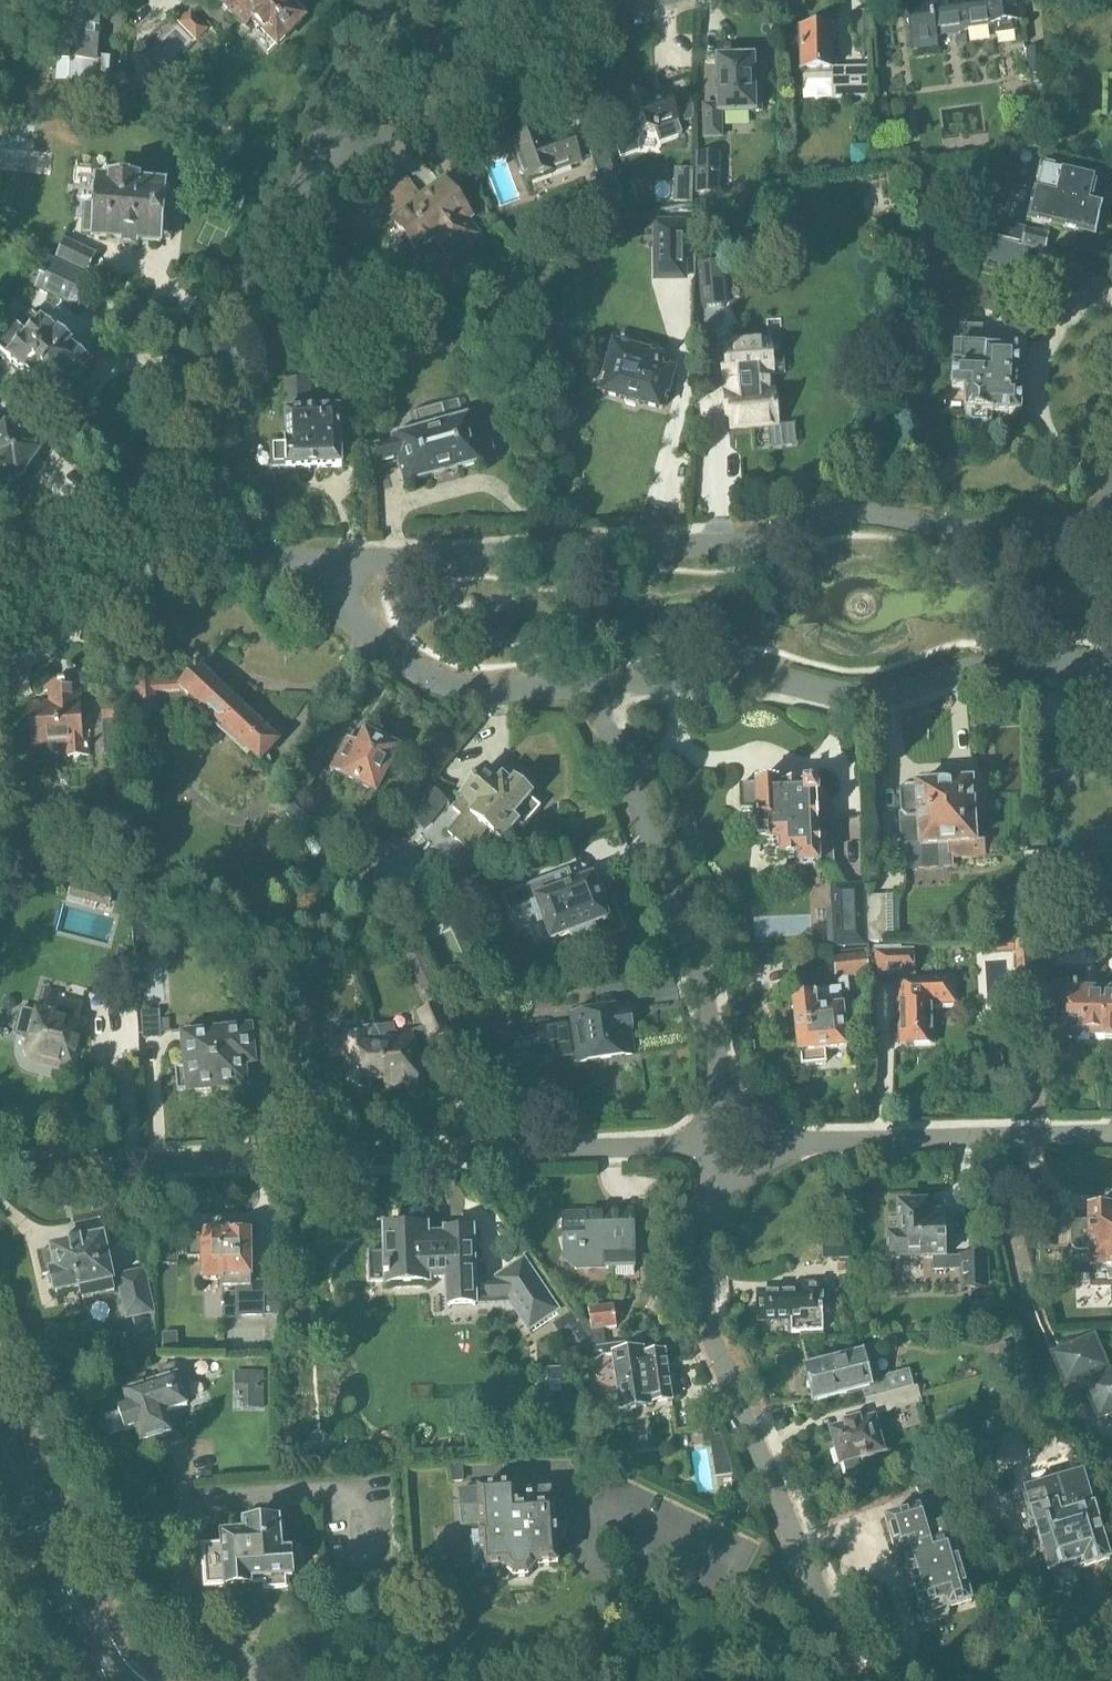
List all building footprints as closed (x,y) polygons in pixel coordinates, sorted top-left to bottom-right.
[(11,12),(2,8),(5,0),(0,0),(0,50),(6,35),(1,33),(3,28),(4,29),(11,12)] [(301,17),(307,10),(299,1),(291,7),(284,0),(224,0),(222,3),(244,26),(251,19),(277,46),(304,20),(301,17)] [(1022,20),(1019,0),(929,0),(908,3),(914,49),(937,46),(936,36),(959,33),(963,29),(1022,20)] [(126,105),(126,75),(107,75),(108,60),(96,59),(99,10),(64,7),(62,34),(50,33),(48,59),(70,61),(69,65),(71,65),(70,80),(107,83),(107,105),(126,105)] [(854,12),(855,39),(857,39),(857,50),(872,49),(871,11),(854,12)] [(197,40),(208,29),(191,12),(180,23),(197,40)] [(805,30),(802,30),(802,71),(804,71),(804,83),(819,83),(831,83),(831,98),(855,98),(868,98),(867,69),(855,70),(832,70),(831,41),(836,41),(836,24),(821,25),(821,30),(818,30),(818,27),(805,27),(805,30)] [(1045,76),(1044,49),(1026,49),(1026,76),(1045,76)] [(755,112),(761,112),(760,81),(754,81),(753,59),(750,59),(749,59),(749,55),(735,55),(736,60),(718,60),(719,106),(703,106),(704,138),(721,138),(721,114),(755,113),(755,112)] [(634,138),(654,130),(659,144),(678,137),(678,136),(682,134),(669,97),(651,103),(647,94),(621,103),(634,138)] [(694,121),(693,106),(678,111),(683,125),(694,121)] [(527,182),(582,163),(571,134),(546,143),(542,131),(512,142),(527,182)] [(607,200),(622,195),(603,141),(588,147),(607,200)] [(720,193),(720,155),(698,155),(698,192),(720,193)] [(1034,190),(1095,203),(1099,186),(1095,185),(1096,182),(1054,173),(1054,170),(1039,167),(1034,190)] [(674,169),(673,203),(692,203),(693,169),(674,169)] [(173,240),(175,216),(160,215),(162,200),(166,201),(166,195),(161,186),(153,185),(152,190),(141,189),(141,181),(112,179),(112,182),(101,181),(100,199),(99,199),(98,205),(87,204),(84,233),(97,234),(97,235),(158,240),(158,239),(173,240)] [(460,250),(478,237),(464,218),(470,213),(446,181),(393,221),(418,255),(448,233),(460,250)] [(1102,205),(1095,203),(1034,190),(1034,191),(1027,222),(1095,237),(1102,205)] [(658,224),(658,277),(684,277),(684,224),(658,224)] [(1022,246),(1025,230),(999,225),(996,238),(1022,246)] [(1025,230),(1022,246),(1046,251),(1049,236),(1025,230)] [(89,272),(98,254),(68,241),(59,258),(89,272)] [(1084,268),(1045,252),(1027,247),(1025,253),(1029,255),(1023,271),(1036,275),(1036,276),(1075,291),(1084,268)] [(44,272),(42,271),(40,276),(42,277),(36,289),(77,309),(91,280),(50,260),(44,272)] [(699,263),(703,307),(725,305),(721,261),(699,263)] [(92,367),(33,312),(19,328),(0,348),(0,350),(9,358),(9,359),(52,399),(53,398),(64,408),(82,389),(76,384),(92,367)] [(1020,415),(1021,392),(1016,391),(1018,353),(986,352),(986,350),(981,349),(982,328),(960,327),(960,337),(956,337),(956,348),(955,348),(954,367),(953,367),(952,390),(966,391),(965,413),(966,413),(966,428),(990,429),(991,414),(993,415),(993,414),(1020,415)] [(768,341),(725,345),(727,359),(723,359),(725,380),(729,379),(730,394),(726,395),(728,415),(732,415),(733,429),(776,425),(773,390),(771,390),(770,375),(772,375),(768,341)] [(663,409),(673,371),(659,367),(662,357),(614,344),(602,392),(625,398),(626,404),(636,406),(640,402),(663,409)] [(341,445),(355,445),(354,412),(340,412),(340,411),(310,412),(309,379),(286,380),(287,413),(285,413),(286,440),(285,440),(285,442),(270,443),(271,468),(286,467),(286,469),(342,467),(341,445)] [(443,405),(413,413),(419,435),(381,444),(378,433),(369,435),(370,448),(372,456),(370,457),(373,470),(401,463),(406,484),(484,464),(497,460),(489,430),(476,433),(473,421),(449,427),(443,405)] [(42,451),(6,424),(6,425),(0,421),(0,493),(4,496),(16,479),(20,481),(42,451)] [(280,743),(246,711),(213,681),(218,676),(206,664),(202,669),(200,667),(188,680),(156,681),(155,679),(138,679),(139,713),(157,712),(156,692),(184,691),(262,763),(280,743)] [(69,758),(91,756),(90,740),(84,740),(82,681),(46,683),(46,692),(51,691),(52,704),(29,705),(31,749),(45,748),(44,744),(68,743),(69,758)] [(101,706),(104,756),(123,755),(120,705),(101,706)] [(397,764),(399,759),(398,753),(399,750),(368,734),(361,748),(349,742),(335,770),(377,792),(391,766),(397,764)] [(524,829),(542,808),(531,799),(533,797),(530,794),(530,789),(524,784),(519,784),(516,782),(512,786),(503,778),(501,780),(488,768),(462,798),(462,799),(454,809),(463,816),(449,833),(470,851),(489,829),(503,842),(518,824),(524,829)] [(985,842),(975,843),(972,778),(950,779),(950,785),(905,788),(900,793),(905,869),(951,867),(951,860),(986,858),(985,842)] [(800,866),(835,865),(831,802),(818,802),(817,786),(779,788),(779,783),(756,784),(756,786),(739,787),(741,812),(757,811),(759,845),(781,843),(781,859),(800,858),(800,866)] [(424,832),(449,803),(429,786),(405,815),(424,832)] [(8,852),(0,822),(0,855),(8,852)] [(1021,833),(1021,841),(1036,840),(1035,832),(1021,833)] [(544,879),(524,886),(537,921),(542,919),(550,940),(570,933),(574,944),(598,935),(594,924),(608,918),(601,899),(607,897),(599,875),(570,885),(569,881),(556,886),(557,889),(549,892),(544,879)] [(865,947),(863,886),(831,887),(832,908),(832,913),(840,912),(841,934),(829,935),(829,948),(865,947)] [(885,896),(868,896),(869,943),(886,943),(885,896)] [(1014,941),(1016,979),(1033,978),(1031,940),(1014,941)] [(1013,942),(982,943),(982,952),(1013,950),(1013,942)] [(132,951),(119,947),(116,960),(129,963),(132,951)] [(874,952),(875,975),(914,974),(914,951),(874,952)] [(837,978),(838,978),(848,977),(869,974),(866,954),(835,958),(837,978)] [(838,978),(840,988),(814,991),(814,997),(793,1000),(799,1054),(801,1053),(803,1065),(827,1063),(825,1051),(848,1049),(842,995),(850,994),(848,977),(838,978)] [(900,980),(902,1044),(933,1043),(932,1003),(954,1002),(954,979),(900,980)] [(32,1062),(35,1063),(72,1073),(85,1025),(80,1023),(84,1006),(61,1000),(62,994),(49,990),(43,1013),(38,1012),(37,1014),(23,1010),(16,1036),(30,1040),(27,1050),(27,1052),(27,1053),(27,1055),(28,1056),(28,1057),(29,1059),(30,1060),(31,1061),(32,1062)] [(1099,1015),(1099,992),(1062,992),(1062,1020),(1069,1020),(1069,1039),(1103,1039),(1103,1020),(1092,1020),(1093,1014),(1099,1015)] [(1099,992),(1099,1015),(1093,1014),(1092,1020),(1103,1020),(1103,1039),(1111,1040),(1111,992),(1099,992)] [(393,1025),(382,1026),(382,1038),(383,1047),(385,1081),(386,1091),(418,1089),(415,1043),(429,1037),(431,1041),(451,1031),(438,1005),(418,1014),(425,1027),(414,1033),(414,1032),(396,1033),(393,1025)] [(629,1013),(628,1007),(570,1015),(572,1023),(568,1024),(568,1023),(498,1033),(499,1035),(500,1035),(500,1041),(501,1041),(504,1062),(553,1055),(555,1055),(554,1045),(574,1042),(577,1063),(635,1054),(631,1028),(632,1028),(630,1012),(629,1013)] [(160,1011),(141,1012),(143,1040),(161,1038),(160,1011)] [(330,1041),(332,1057),(347,1056),(349,1084),(385,1081),(383,1047),(382,1038),(378,1026),(363,1027),(363,1030),(344,1032),(344,1040),(330,1041)] [(249,1034),(246,1034),(209,1038),(208,1027),(186,1029),(191,1068),(176,1070),(179,1093),(195,1091),(195,1092),(199,1094),(213,1093),(216,1090),(216,1089),(245,1086),(242,1065),(252,1064),(249,1034)] [(889,1236),(889,1258),(932,1258),(933,1271),(947,1271),(947,1270),(960,1270),(960,1258),(946,1258),(946,1209),(935,1209),(935,1204),(917,1204),(914,1202),(908,1202),(905,1204),(900,1204),(900,1236),(889,1236)] [(577,1270),(636,1268),(634,1210),(589,1212),(589,1213),(565,1214),(566,1238),(560,1240),(567,1261),(573,1257),(577,1270)] [(1111,1216),(1111,1210),(1089,1211),(1089,1221),(1075,1221),(1071,1226),(1071,1245),(1076,1249),(1089,1249),(1090,1287),(1111,1286),(1111,1302),(1111,1216)] [(368,1252),(369,1283),(388,1282),(388,1285),(391,1285),(394,1289),(424,1287),(427,1284),(430,1284),(430,1279),(448,1278),(450,1306),(477,1305),(476,1298),(510,1297),(531,1328),(559,1309),(525,1260),(497,1279),(498,1280),(476,1281),(474,1230),(446,1231),(447,1236),(428,1237),(428,1227),(407,1228),(406,1227),(404,1227),(400,1224),(392,1225),(388,1228),(386,1228),(387,1252),(368,1252)] [(224,1288),(239,1288),(239,1316),(281,1316),(281,1280),(280,1280),(280,1295),(267,1295),(267,1285),(252,1285),(252,1278),(252,1235),(205,1236),(205,1237),(190,1237),(190,1259),(205,1258),(205,1283),(224,1282),(224,1288)] [(84,1301),(116,1293),(114,1283),(115,1283),(105,1239),(53,1250),(53,1252),(39,1255),(44,1277),(53,1275),(58,1296),(82,1290),(84,1301)] [(824,1257),(850,1257),(850,1239),(823,1240),(824,1257)] [(1039,1250),(1040,1273),(1063,1273),(1063,1250),(1039,1250)] [(987,1286),(987,1257),(960,1257),(960,1258),(960,1270),(960,1287),(987,1286)] [(130,1321),(149,1316),(155,1315),(144,1270),(116,1277),(127,1321),(130,1321)] [(823,1311),(826,1311),(825,1285),(819,1285),(816,1283),(810,1283),(807,1285),(801,1286),(801,1291),(759,1293),(759,1301),(757,1303),(757,1309),(760,1312),(760,1320),(791,1319),(792,1333),(800,1332),(801,1339),(823,1338),(823,1331),(823,1311)] [(592,1330),(617,1327),(615,1306),(590,1309),(592,1330)] [(149,1316),(130,1321),(134,1337),(114,1341),(118,1362),(154,1354),(154,1351),(157,1350),(149,1316)] [(584,1368),(601,1356),(599,1353),(595,1347),(578,1322),(560,1334),(584,1368)] [(181,1337),(167,1338),(168,1356),(182,1356),(181,1337)] [(602,1352),(603,1356),(613,1354),(621,1409),(652,1404),(651,1402),(672,1399),(665,1352),(645,1355),(643,1340),(595,1347),(599,1353),(602,1352)] [(1058,1364),(1062,1373),(1071,1394),(1087,1387),(1100,1418),(1111,1413),(1111,1374),(1103,1378),(1100,1370),(1105,1368),(1093,1340),(1061,1354),(1064,1362),(1058,1364)] [(880,1385),(871,1387),(862,1354),(806,1369),(814,1402),(857,1391),(860,1402),(914,1387),(909,1370),(884,1377),(880,1385)] [(166,1414),(188,1407),(179,1376),(178,1376),(175,1366),(160,1371),(163,1381),(124,1393),(129,1409),(119,1412),(120,1413),(106,1417),(111,1435),(125,1431),(126,1432),(136,1429),(140,1444),(172,1434),(166,1414)] [(577,1389),(564,1390),(563,1367),(547,1368),(548,1405),(577,1404),(577,1389)] [(866,1402),(870,1417),(844,1424),(845,1429),(834,1432),(838,1448),(835,1449),(839,1464),(844,1463),(848,1476),(866,1471),(863,1460),(888,1453),(882,1432),(883,1432),(878,1415),(886,1412),(885,1412),(921,1402),(916,1386),(866,1402)] [(710,1443),(712,1459),(729,1456),(721,1434),(715,1434),(713,1419),(696,1421),(697,1430),(701,1429),(703,1444),(710,1443)] [(462,1464),(451,1465),(452,1483),(464,1482),(462,1464)] [(1077,1571),(1109,1562),(1093,1507),(1083,1474),(1025,1491),(1031,1513),(1048,1573),(1049,1573),(1054,1591),(1057,1592),(1079,1586),(1080,1583),(1077,1571)] [(519,1492),(518,1487),(461,1491),(464,1524),(483,1523),(483,1532),(482,1532),(483,1535),(468,1537),(470,1566),(485,1565),(485,1569),(508,1567),(508,1569),(516,1576),(530,1575),(537,1567),(537,1565),(560,1564),(555,1506),(553,1506),(552,1490),(519,1492)] [(949,1610),(972,1603),(953,1539),(952,1539),(947,1524),(927,1530),(920,1509),(886,1519),(897,1557),(905,1555),(920,1609),(922,1608),(925,1621),(929,1622),(948,1617),(950,1613),(949,1610)] [(283,1554),(280,1523),(246,1525),(247,1536),(225,1537),(225,1544),(203,1545),(206,1589),(228,1588),(228,1589),(252,1587),(252,1581),(265,1580),(266,1593),(291,1591),(290,1578),(294,1578),(292,1554),(283,1554)]
